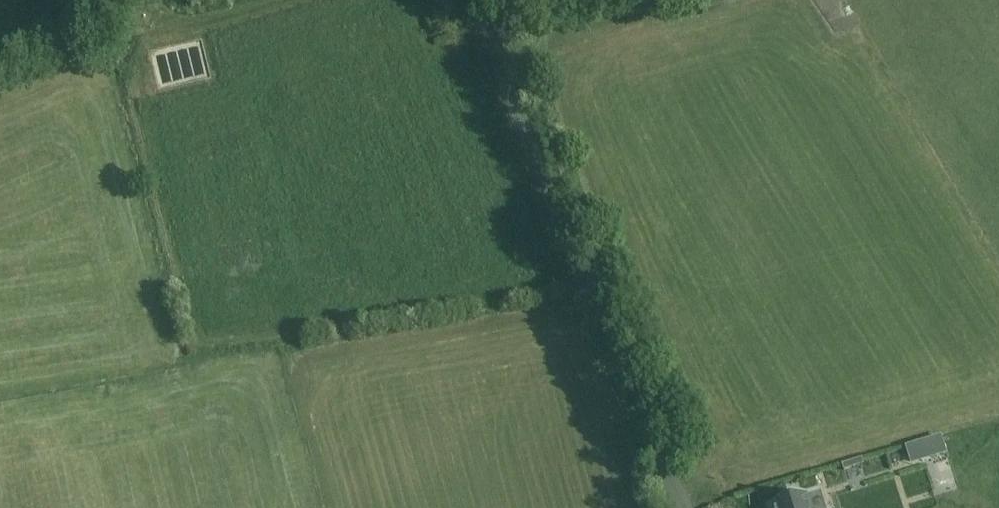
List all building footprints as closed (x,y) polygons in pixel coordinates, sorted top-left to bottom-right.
[(806,496),(806,494),(772,505),(772,506),(773,507),(810,507),(806,496)]
